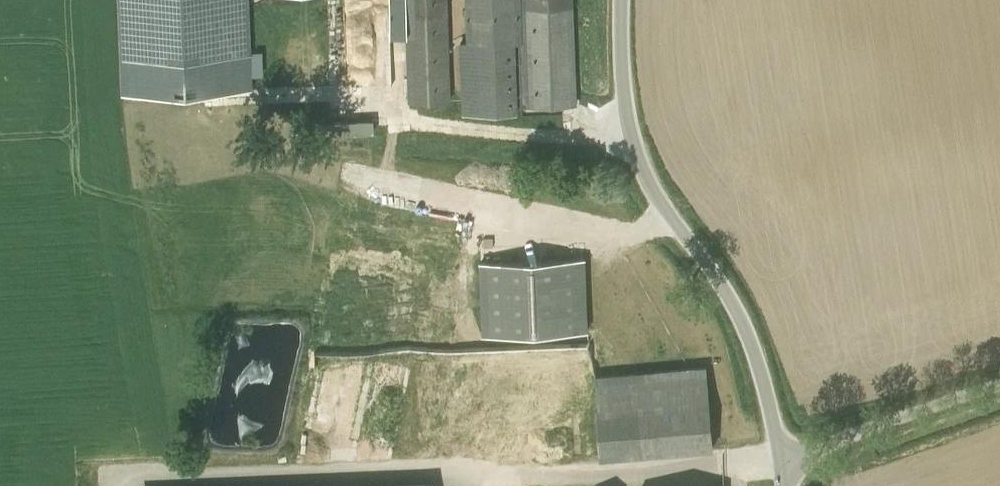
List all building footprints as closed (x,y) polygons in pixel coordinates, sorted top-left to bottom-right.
[(123,93),(172,91),(172,97),(184,97),(183,91),(251,88),(248,0),(119,0),(123,93)] [(408,101),(451,100),(448,0),(404,0),(408,101)] [(467,44),(469,114),(518,112),(515,42),(521,42),(524,106),(577,104),(577,100),(573,0),(465,0),(467,44)] [(584,260),(481,263),(483,333),(586,329),(584,260)] [(665,372),(637,374),(643,451),(670,448),(665,372)]
